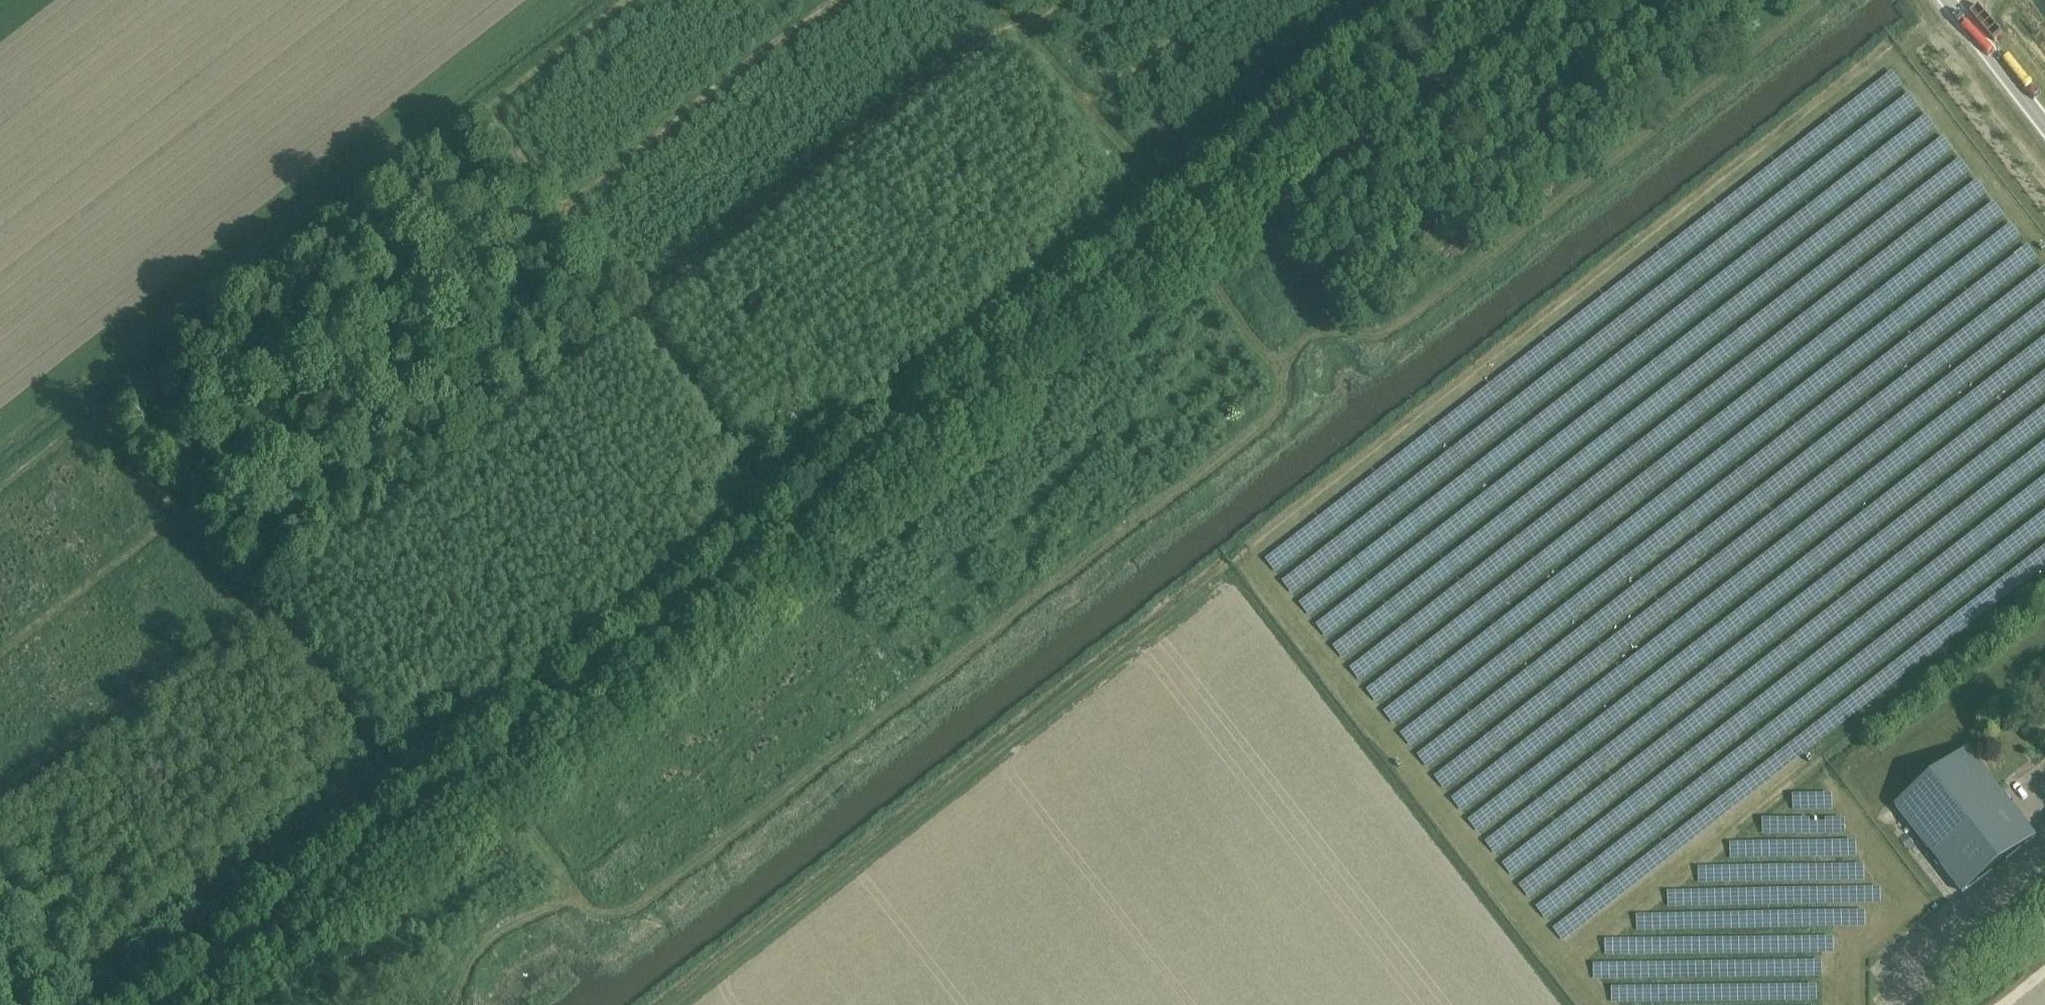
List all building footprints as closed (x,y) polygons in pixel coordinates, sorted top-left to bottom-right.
[(2035,836),(1968,748),(1895,804),(1962,892),(2035,836)]
